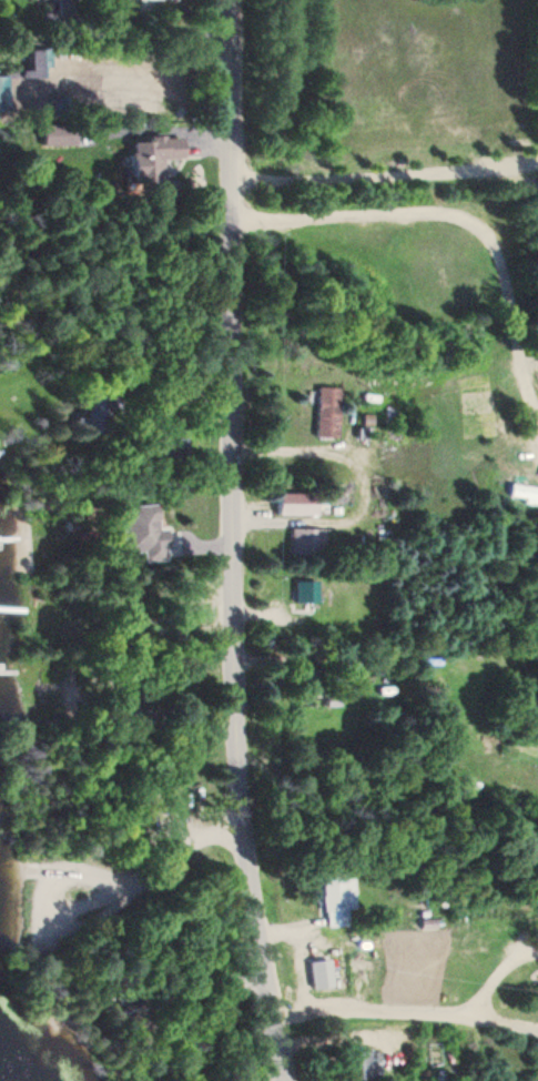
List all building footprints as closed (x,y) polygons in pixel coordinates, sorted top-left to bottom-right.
[(57,2),(57,12),(79,12),(79,0),(47,0),(47,2),(57,2)] [(35,147),(70,147),(70,126),(35,126),(35,147)] [(122,184),(158,182),(157,160),(180,159),(178,137),(120,139),(122,184)] [(335,389),(311,389),(311,438),(335,438),(335,389)] [(269,494),(269,516),(309,516),(309,494),(269,494)] [(150,530),(150,506),(110,507),(111,555),(134,554),(134,562),(162,562),(162,530),(150,530)] [(285,530),(285,556),(320,556),(320,530),(285,530)] [(314,604),(314,583),(290,583),(290,604),(314,604)] [(350,877),(317,877),(318,928),(343,928),(343,911),(351,910),(350,877)] [(365,1080),(365,1075),(378,1075),(378,1053),(338,1053),(338,1080),(365,1080)]
